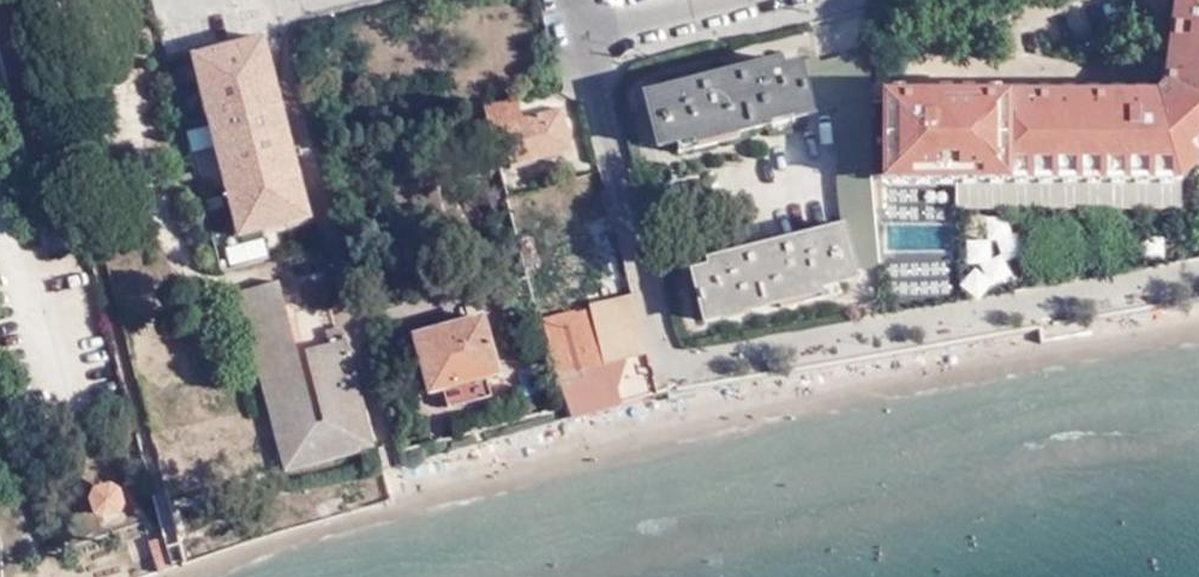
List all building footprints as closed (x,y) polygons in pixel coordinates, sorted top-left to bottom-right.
[(894,96),(883,95),(884,123),(885,180),(959,180),(1180,180),(1198,164),(1198,0),(1175,0),(1162,86),(1155,95),(1063,94),(1063,68),(1011,68),(1011,95),(894,96)] [(264,36),(257,37),(292,170),(300,168),(264,36)] [(292,170),(257,37),(193,55),(198,76),(207,73),(213,99),(205,101),(215,139),(224,137),(230,163),(222,166),(237,226),(310,206),(300,168),(292,170)] [(870,62),(870,58),(870,53),(818,66),(816,60),(781,69),(780,64),(648,97),(661,149),(697,140),(699,145),(836,112),(843,230),(709,264),(710,270),(693,274),(705,323),(820,294),(820,288),(856,279),(854,271),(880,265),(875,174),(872,122),(870,62)] [(893,58),(870,58),(870,62),(872,122),(884,123),(883,95),(894,96),(893,58)] [(198,76),(205,101),(213,99),(207,73),(198,76)] [(16,84),(21,107),(30,105),(24,82),(16,84)] [(525,118),(521,97),(508,101),(484,108),(488,128),(501,125),(512,167),(572,150),(562,110),(525,118)] [(215,139),(222,166),(230,163),(224,137),(215,139)] [(198,180),(190,148),(173,153),(181,184),(198,180)] [(1179,209),(1180,180),(959,180),(959,209),(1179,209)] [(313,217),(310,206),(237,226),(240,238),(313,217)] [(143,223),(106,232),(129,321),(165,312),(143,223)] [(283,473),(376,447),(348,340),(346,332),(337,327),(326,330),(329,344),(314,348),(336,430),(311,437),(274,298),(282,296),(277,282),(236,292),(283,473)] [(317,426),(282,296),(274,298),(311,437),(336,430),(314,348),(306,351),(326,423),(317,426)] [(607,368),(649,357),(633,297),(591,307),(607,368)] [(552,358),(560,385),(584,378),(584,374),(607,368),(591,307),(572,313),(578,336),(567,338),(570,352),(552,358)] [(480,316),(412,336),(429,392),(442,389),(448,408),(490,397),(484,377),(496,373),(480,316)] [(616,405),(607,368),(584,374),(584,378),(560,385),(569,418),(616,405)] [(162,457),(170,486),(189,481),(182,452),(162,457)] [(121,495),(109,489),(101,492),(94,501),(98,512),(106,516),(118,514),(123,505),(121,495)] [(173,570),(165,540),(149,544),(158,575),(173,570)]
